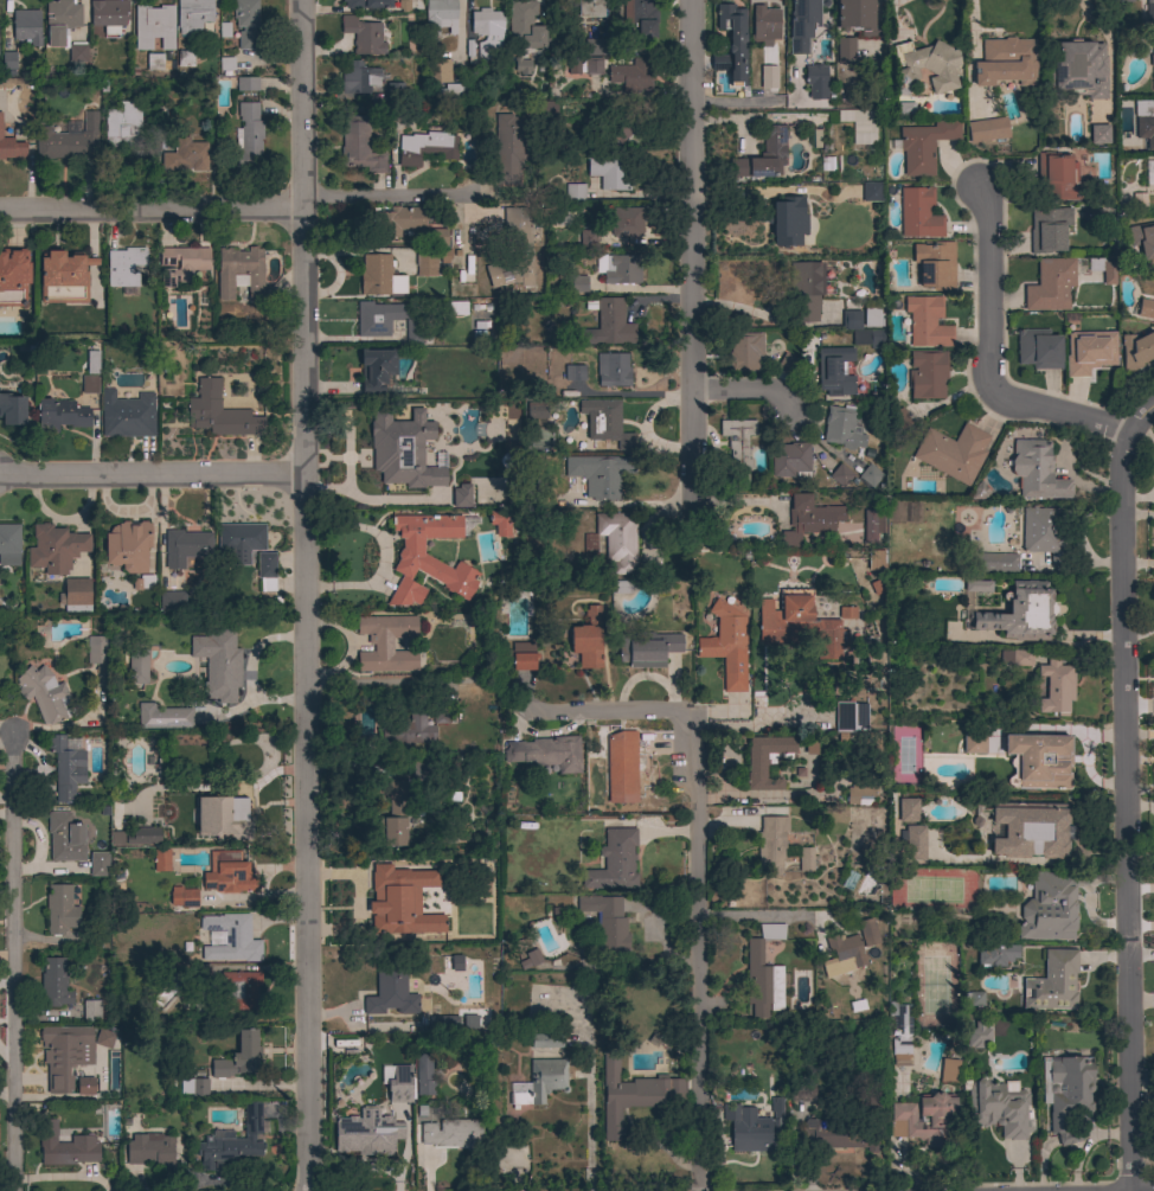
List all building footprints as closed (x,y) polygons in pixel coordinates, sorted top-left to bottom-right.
[(81,27),(71,27),(71,30),(60,30),(60,40),(46,41),(46,18),(51,18),(51,14),(46,14),(45,2),(53,2),(53,0),(75,0),(75,5),(81,5),(81,27)] [(104,36),(104,26),(91,26),(90,7),(89,1),(102,1),(102,0),(128,0),(128,20),(123,20),(124,26),(118,26),(118,36),(104,36)] [(178,27),(178,0),(212,0),(212,23),(201,23),(201,28),(200,28),(200,34),(179,34),(179,27),(178,27)] [(233,19),(233,0),(257,0),(258,27),(254,27),(254,50),(238,50),(237,32),(242,32),(242,27),(236,27),(236,19),(233,19)] [(345,8),(345,0),(391,0),(391,8),(345,8)] [(425,36),(425,0),(455,0),(456,34),(448,34),(448,27),(438,27),(438,36),(425,36)] [(577,18),(577,0),(602,0),(602,17),(577,18)] [(624,19),(623,0),(653,0),(653,20),(655,20),(655,38),(654,38),(654,45),(639,45),(639,38),(637,39),(637,24),(630,24),(624,19)] [(789,55),(789,0),(819,0),(828,0),(828,5),(826,7),(822,7),(819,5),(819,27),(813,27),(813,30),(810,32),(810,38),(807,38),(807,55),(789,55)] [(836,32),(836,0),(873,0),(873,25),(881,25),(881,37),(859,38),(859,31),(851,31),(851,27),(846,27),(846,32),(836,32)] [(1146,19),(1145,0),(1153,0),(1153,27),(1146,19)] [(519,46),(519,41),(508,41),(508,2),(536,2),(537,27),(545,27),(545,45),(519,46)] [(135,6),(149,6),(149,8),(159,8),(159,6),(174,5),(174,50),(160,50),(160,38),(152,38),(152,50),(135,50),(135,6)] [(745,87),(730,87),(730,83),(729,83),(729,70),(730,70),(730,53),(727,53),(727,45),(729,45),(729,30),(716,30),(716,5),(725,5),(725,17),(741,17),(741,14),(744,14),(745,87)] [(778,40),(771,39),(771,47),(761,47),(761,43),(752,41),(752,5),(763,6),(763,8),(780,9),(778,40)] [(470,12),(479,12),(479,8),(491,8),(491,12),(501,12),(501,63),(483,63),(483,58),(477,58),(477,43),(481,41),(483,40),(485,38),(486,37),(475,37),(475,33),(470,33),(470,12)] [(39,11),(39,37),(40,37),(40,47),(30,47),(30,39),(13,40),(13,11),(39,11)] [(380,43),(385,43),(385,55),(354,55),(354,46),(353,46),(353,41),(354,41),(354,33),(341,33),(341,15),(355,15),(355,23),(361,23),(361,24),(380,23),(380,43)] [(1004,40),(1005,38),(1014,37),(1015,39),(1034,39),(1034,57),(1037,57),(1037,70),(1034,70),(1034,87),(1018,87),(1018,81),(992,81),(992,87),(973,87),(973,73),(974,73),(974,69),(973,69),(973,62),(981,62),(981,40),(1004,40)] [(836,38),(854,38),(854,65),(836,65),(836,38)] [(610,39),(610,56),(584,56),(584,39),(610,39)] [(475,66),(468,66),(468,57),(466,57),(466,40),(474,40),(475,66)] [(916,69),(919,78),(909,82),(908,95),(896,94),(897,81),(896,70),(893,46),(909,41),(911,51),(931,45),(935,40),(951,49),(950,51),(956,50),(960,65),(953,66),(957,88),(932,95),(928,78),(936,76),(921,68),(916,69)] [(1105,100),(1086,100),(1086,95),(1046,96),(1045,52),(1057,52),(1057,43),(1092,41),(1092,44),(1103,44),(1103,56),(1105,56),(1105,100)] [(69,63),(69,45),(70,45),(70,43),(85,43),(85,44),(86,44),(86,62),(69,63)] [(193,51),(193,68),(178,66),(178,51),(193,51)] [(15,52),(15,69),(13,69),(14,76),(8,76),(8,70),(2,70),(1,52),(15,52)] [(162,53),(164,70),(159,70),(159,72),(153,72),(153,70),(147,70),(147,53),(162,53)] [(727,56),(727,70),(711,71),(711,56),(727,56)] [(233,57),(235,70),(230,71),(230,76),(223,76),(223,71),(219,71),(219,58),(233,57)] [(602,75),(584,75),(584,58),(601,58),(602,75)] [(450,83),(427,83),(425,60),(450,59),(450,83)] [(633,65),(633,59),(647,59),(647,69),(650,69),(650,90),(636,90),(636,94),(622,94),(622,83),(608,83),(608,65),(633,65)] [(348,60),(361,60),(361,66),(364,66),(364,69),(379,69),(379,88),(373,88),(373,85),(368,85),(368,94),(341,94),(341,72),(348,72),(348,60)] [(531,61),(514,60),(514,74),(530,75),(531,61)] [(827,100),(808,100),(808,85),(804,85),(804,66),(812,66),(812,65),(821,65),(826,65),(827,100)] [(777,89),(776,66),(760,67),(760,89),(777,89)] [(236,78),(258,77),(258,91),(236,91),(236,78)] [(403,83),(403,97),(386,97),(386,83),(403,83)] [(464,84),(466,97),(434,98),(434,89),(445,89),(444,84),(464,84)] [(1134,101),(1153,100),(1153,150),(1147,151),(1146,139),(1136,139),(1135,116),(1134,116),(1134,101)] [(136,102),(136,110),(140,110),(140,147),(105,147),(105,110),(120,110),(120,102),(136,102)] [(915,102),(915,115),(898,115),(898,102),(915,102)] [(262,140),(259,140),(259,141),(261,141),(261,153),(259,153),(259,155),(258,155),(258,168),(235,168),(235,155),(237,155),(236,152),(236,139),(241,139),(241,127),(243,127),(243,121),(239,121),(239,116),(238,116),(238,103),(258,103),(258,116),(257,116),(257,121),(262,121),(262,140)] [(98,135),(96,135),(96,159),(83,159),(83,155),(66,156),(66,158),(36,159),(36,127),(52,127),(52,134),(82,133),(82,132),(83,132),(83,111),(97,111),(98,135)] [(836,111),(836,123),(852,124),(851,146),(874,146),(875,111),(836,111)] [(616,140),(609,147),(598,136),(621,114),(632,126),(629,127),(634,132),(620,145),(616,140)] [(512,115),(512,117),(521,117),(522,165),(518,165),(518,184),(496,184),(495,115),(512,115)] [(341,116),(367,116),(368,153),(385,153),(385,173),(366,173),(366,167),(341,167),(340,147),(342,147),(341,116)] [(969,143),(966,123),(1005,117),(1008,137),(969,143)] [(934,127),(934,124),(934,122),(959,121),(960,140),(934,140),(934,175),(903,177),(903,151),(899,151),(899,127),(934,127)] [(786,165),(780,165),(780,175),(730,178),(729,159),(759,158),(759,153),(764,153),(763,126),(784,124),(786,165)] [(1109,143),(1090,143),(1089,126),(1108,124),(1109,143)] [(398,167),(399,130),(422,132),(422,135),(425,135),(425,132),(447,133),(447,135),(457,136),(456,160),(441,160),(441,153),(428,153),(427,155),(419,155),(419,167),(398,167)] [(206,169),(191,169),(191,168),(179,168),(179,171),(161,171),(161,153),(173,153),(173,148),(175,148),(175,136),(190,136),(190,142),(207,142),(206,169)] [(2,156),(0,156),(0,139),(13,139),(13,142),(25,142),(26,161),(12,161),(12,158),(2,158),(2,156)] [(1077,181),(1083,181),(1084,199),(1045,200),(1044,185),(1038,185),(1037,153),(1059,152),(1059,155),(1071,155),(1071,162),(1077,162),(1077,181)] [(600,190),(600,175),(588,175),(588,160),(585,160),(585,155),(588,155),(626,155),(626,166),(630,166),(629,191),(600,190)] [(881,181),(881,201),(863,201),(863,181),(881,181)] [(584,201),(565,200),(565,184),(584,184),(584,201)] [(900,188),(927,187),(934,187),(934,207),(929,207),(929,216),(943,216),(943,237),(925,237),(900,237),(900,188)] [(1146,209),(1133,209),(1131,193),(1146,193),(1146,209)] [(772,201),(782,201),(782,197),(803,197),(803,216),(795,216),(795,228),(793,228),(793,235),(801,235),(801,246),(774,246),(774,237),(772,237),(772,201)] [(424,207),(424,212),(430,212),(430,220),(425,220),(425,230),(399,230),(399,237),(377,238),(376,212),(387,212),(387,206),(399,206),(399,207),(424,207)] [(528,246),(504,246),(504,207),(528,207),(528,246)] [(641,207),(641,235),(640,235),(640,236),(611,237),(611,235),(610,235),(610,224),(611,224),(611,207),(641,207)] [(1030,230),(1031,230),(1031,209),(1071,207),(1071,225),(1064,225),(1064,251),(1050,251),(1050,252),(1037,254),(1031,254),(1030,230)] [(554,225),(554,228),(552,228),(552,210),(568,210),(568,225),(554,225)] [(1126,228),(1153,223),(1153,258),(1142,261),(1140,245),(1129,246),(1126,228)] [(430,246),(430,229),(447,229),(447,245),(430,246)] [(596,230),(596,246),(579,246),(579,239),(577,239),(577,232),(579,232),(579,230),(596,230)] [(954,290),(932,290),(932,288),(919,288),(919,286),(918,286),(918,263),(912,263),(912,244),(924,244),(924,242),(954,242),(954,290)] [(262,263),(263,284),(264,305),(248,305),(248,292),(246,274),(232,274),(233,300),(218,300),(217,273),(218,273),(218,249),(231,248),(231,250),(237,250),(237,251),(248,251),(248,246),(257,246),(257,249),(262,249),(262,263)] [(107,287),(107,251),(124,251),(124,248),(145,248),(148,265),(133,265),(133,273),(137,273),(137,287),(107,287)] [(160,267),(160,249),(209,248),(209,270),(192,270),(192,282),(178,282),(178,281),(174,281),(174,288),(160,288),(160,269),(174,268),(174,269),(178,269),(178,268),(179,268),(179,261),(174,261),(174,267),(160,267)] [(21,307),(0,307),(0,252),(1,252),(1,249),(27,249),(27,263),(30,263),(30,283),(25,283),(25,302),(21,307)] [(416,276),(416,267),(415,267),(415,249),(436,249),(436,265),(437,265),(437,276),(416,276)] [(40,303),(40,257),(47,257),(47,251),(64,251),(64,258),(70,258),(70,256),(84,256),(84,258),(98,258),(98,265),(84,265),(84,271),(88,271),(88,303),(40,303)] [(512,257),(512,252),(532,252),(533,287),(520,287),(520,283),(513,283),(513,281),(492,288),(485,267),(512,257)] [(390,267),(392,267),(392,273),(390,273),(391,295),(360,295),(360,270),(363,270),(363,255),(390,255),(390,267)] [(614,255),(614,256),(635,256),(635,255),(640,255),(640,257),(641,257),(641,268),(640,268),(640,283),(603,284),(603,273),(595,273),(595,255),(605,255),(605,256),(609,256),(609,255),(614,255)] [(1102,271),(1090,271),(1090,264),(1088,264),(1088,258),(1103,257),(1103,262),(1114,262),(1115,284),(1103,284),(1102,271)] [(1037,260),(1073,258),(1073,263),(1075,263),(1076,265),(1073,265),(1075,287),(1068,287),(1068,309),(1024,310),(1024,286),(1037,286),(1037,260)] [(822,296),(819,296),(819,308),(818,308),(818,321),(796,322),(796,290),(789,290),(789,269),(795,269),(795,262),(799,262),(799,263),(814,263),(814,264),(822,264),(822,296)] [(569,293),(569,275),(577,275),(577,276),(586,276),(586,293),(569,293)] [(931,347),(931,346),(910,346),(910,345),(904,345),(904,325),(910,325),(909,313),(904,313),(904,296),(942,296),(942,318),(935,319),(935,326),(953,326),(953,346),(931,347)] [(623,297),(623,324),(634,324),(634,344),(620,344),(598,344),(576,344),(576,329),(597,329),(597,310),(585,310),(585,297),(623,297)] [(1140,299),(1153,301),(1153,319),(1136,316),(1140,299)] [(405,320),(390,320),(391,333),(389,333),(389,337),(358,337),(357,302),(372,301),(372,305),(416,305),(416,329),(422,329),(422,332),(430,331),(431,344),(422,344),(422,345),(406,345),(405,320)] [(879,306),(879,313),(881,313),(881,326),(864,327),(864,306),(879,306)] [(860,310),(860,329),(841,329),(841,310),(860,310)] [(883,329),(883,348),(870,348),(870,345),(852,345),(852,331),(883,329)] [(1032,370),(1032,364),(1017,364),(1017,329),(1049,329),(1049,335),(1060,335),(1060,369),(1032,370)] [(1153,331),(1153,333),(1153,357),(1141,364),(1142,366),(1133,371),(1123,371),(1122,346),(1121,346),(1121,335),(1133,334),(1133,340),(1153,331)] [(1115,332),(1116,365),(1097,365),(1097,369),(1088,369),(1089,377),(1065,377),(1065,356),(1068,356),(1068,333),(1115,332)] [(762,356),(757,356),(757,372),(729,372),(729,352),(730,352),(730,334),(762,333),(762,356)] [(177,344),(177,352),(174,352),(174,363),(162,363),(164,353),(162,353),(161,344),(177,344)] [(396,376),(386,376),(386,384),(383,384),(383,393),(361,393),(360,350),(396,348),(396,376)] [(853,348),(853,361),(845,361),(845,370),(840,370),(840,376),(853,376),(854,395),(829,396),(829,391),(818,391),(818,348),(853,348)] [(98,374),(86,374),(86,351),(98,351),(98,374)] [(910,399),(910,389),(909,389),(908,371),(915,371),(915,367),(910,367),(910,352),(947,351),(947,379),(944,379),(944,398),(910,399)] [(799,360),(790,376),(775,367),(783,352),(799,360)] [(627,353),(627,367),(629,367),(629,386),(609,386),(609,388),(605,388),(605,386),(597,386),(597,376),(597,353),(627,353)] [(564,380),(564,365),(585,365),(585,380),(564,380)] [(82,393),(82,376),(98,376),(98,393),(82,393)] [(219,378),(219,399),(220,399),(220,410),(250,410),(250,417),(264,417),(264,435),(210,436),(210,428),(193,428),(187,428),(187,398),(198,398),(198,395),(195,395),(195,390),(197,390),(197,378),(219,378)] [(102,437),(101,389),(115,389),(115,399),(137,399),(137,392),(153,392),(154,436),(102,437)] [(1,418),(0,418),(0,393),(9,393),(9,397),(25,397),(25,425),(1,425),(1,418)] [(70,428),(70,425),(57,425),(57,433),(53,433),(53,431),(38,431),(38,399),(52,399),(52,402),(75,401),(75,406),(77,406),(77,408),(90,408),(90,414),(90,420),(90,428),(70,428)] [(620,401),(620,434),(634,434),(635,450),(590,450),(590,440),(586,440),(586,415),(584,415),(584,410),(578,410),(578,401),(620,401)] [(546,420),(527,420),(526,403),(546,403),(546,420)] [(822,442),(825,424),(823,424),(825,416),(826,416),(827,409),(826,409),(826,405),(827,405),(846,409),(846,405),(854,406),(853,410),(855,410),(853,425),(860,427),(859,434),(860,434),(858,447),(822,442)] [(911,424),(896,433),(886,415),(902,406),(911,424)] [(446,487),(446,468),(423,468),(423,441),(435,441),(435,423),(424,423),(424,409),(411,409),(412,422),(391,423),(391,412),(371,412),(372,473),(381,473),(381,485),(406,485),(406,488),(446,487)] [(756,435),(748,435),(748,459),(751,459),(751,470),(743,470),(743,474),(748,474),(748,485),(731,485),(731,435),(736,435),(736,421),(756,421),(756,435)] [(911,456),(927,428),(954,442),(963,422),(989,436),(982,449),(986,452),(967,487),(911,456)] [(360,465),(359,465),(359,427),(387,427),(387,485),(360,485),(360,465)] [(1049,456),(1051,456),(1051,470),(1050,472),(1047,473),(1051,473),(1051,480),(1071,480),(1070,484),(1072,484),(1071,495),(1070,495),(1070,499),(1019,498),(1019,476),(1014,476),(1011,470),(1011,461),(1013,456),(1013,440),(1047,441),(1050,443),(1049,456)] [(809,472),(793,472),(794,476),(775,478),(775,476),(771,476),(771,444),(789,444),(789,443),(809,443),(809,472)] [(635,456),(635,474),(618,474),(618,501),(592,501),(592,498),(585,498),(585,479),(582,479),(582,476),(565,476),(565,456),(635,456)] [(853,475),(841,488),(828,476),(839,463),(853,475)] [(883,475),(871,488),(858,476),(868,463),(883,475)] [(981,481),(994,498),(992,500),(972,499),(968,498),(975,485),(981,481)] [(452,487),(452,509),(471,508),(471,486),(452,487)] [(459,493),(459,508),(445,508),(445,493),(459,493)] [(810,493),(810,507),(822,507),(822,506),(844,506),(845,521),(833,521),(833,533),(800,533),(800,548),(781,548),(780,531),(793,531),(793,526),(789,526),(788,507),(790,507),(790,494),(810,493)] [(1022,508),(1031,508),(1031,506),(1036,506),(1036,508),(1063,508),(1062,566),(1050,566),(1050,552),(1026,552),(1022,549),(1022,508)] [(509,537),(494,537),(494,525),(488,525),(488,511),(508,511),(508,526),(509,537)] [(876,521),(879,521),(879,529),(876,529),(876,540),(864,540),(864,511),(876,511),(876,521)] [(595,513),(635,513),(636,574),(611,575),(611,562),(605,562),(604,536),(595,536),(595,513)] [(462,516),(462,538),(422,538),(422,553),(451,570),(455,563),(456,564),(457,561),(464,565),(479,574),(476,580),(477,580),(466,601),(460,598),(461,597),(450,591),(449,593),(445,590),(447,589),(442,587),(443,584),(415,569),(409,580),(427,590),(417,606),(410,601),(409,606),(385,606),(402,575),(392,569),(404,546),(404,532),(391,532),(391,517),(393,517),(393,516),(462,516)] [(128,521),(128,525),(139,525),(139,524),(140,521),(146,521),(148,523),(150,523),(150,548),(146,548),(146,572),(127,574),(122,569),(122,564),(120,564),(118,566),(110,566),(109,564),(104,564),(104,533),(109,533),(109,531),(111,527),(115,525),(117,525),(117,524),(121,524),(122,521),(128,521)] [(90,534),(90,552),(77,552),(77,558),(70,558),(70,570),(66,570),(66,575),(44,575),(44,568),(27,568),(27,548),(34,548),(34,538),(33,538),(32,525),(41,524),(41,523),(49,523),(49,525),(52,525),(52,529),(66,529),(66,533),(75,533),(75,534),(90,534)] [(19,565),(0,565),(0,525),(19,524),(19,553),(19,565)] [(249,564),(217,564),(217,524),(265,524),(265,551),(249,551),(249,564)] [(210,532),(210,533),(212,533),(212,556),(184,557),(184,569),(166,570),(165,530),(182,530),(182,532),(210,532)] [(884,570),(867,570),(867,550),(884,550),(884,570)] [(257,552),(275,552),(275,591),(261,591),(261,578),(257,578),(257,552)] [(973,572),(973,553),(1017,555),(1017,558),(1018,558),(1018,570),(1017,570),(1017,572),(973,572)] [(154,575),(154,589),(141,589),(141,590),(133,590),(133,578),(140,578),(140,576),(154,575)] [(89,578),(90,611),(64,611),(64,604),(58,604),(58,594),(64,594),(64,580),(89,578)] [(610,594),(610,582),(632,581),(632,594),(610,594)] [(963,591),(964,581),(992,581),(990,593),(963,591)] [(1038,640),(1038,641),(1013,640),(1013,639),(1001,638),(1001,629),(998,629),(998,630),(972,629),(972,621),(967,621),(968,613),(972,613),(972,611),(1008,613),(1008,601),(1005,601),(1002,598),(1002,596),(1002,594),(1005,593),(1006,591),(1008,593),(1011,594),(1011,581),(1026,582),(1026,581),(1036,581),(1036,582),(1046,582),(1046,589),(1050,589),(1050,593),(1051,593),(1052,595),(1052,597),(1052,600),(1051,601),(1050,601),(1050,602),(1057,602),(1056,616),(1050,616),(1050,620),(1051,620),(1051,623),(1052,623),(1053,626),(1053,628),(1052,630),(1052,632),(1051,632),(1051,635),(1049,635),(1049,641),(1038,640)] [(840,629),(847,629),(847,648),(840,648),(840,659),(816,659),(816,643),(759,643),(758,600),(772,598),(772,610),(781,610),(781,609),(778,609),(778,590),(812,589),(812,620),(840,620),(840,629)] [(185,591),(185,610),(160,610),(160,593),(185,591)] [(723,658),(697,658),(697,639),(709,639),(709,638),(717,638),(717,617),(709,613),(711,609),(717,600),(719,601),(718,602),(724,606),(725,606),(731,609),(731,610),(735,613),(736,611),(741,615),(739,615),(743,617),(743,639),(744,639),(744,654),(745,654),(745,692),(723,692),(723,658)] [(578,653),(570,653),(570,636),(568,636),(568,632),(570,632),(570,627),(579,627),(579,626),(586,625),(586,616),(584,616),(584,610),(586,610),(586,606),(600,606),(601,626),(598,626),(600,648),(601,648),(601,668),(578,668),(578,653)] [(839,619),(839,607),(855,607),(857,619),(839,619)] [(417,616),(417,638),(392,638),(392,651),(417,651),(417,671),(358,672),(357,652),(373,652),(373,639),(367,639),(367,634),(357,635),(357,617),(417,616)] [(235,648),(241,649),(241,687),(236,687),(236,704),(217,704),(217,699),(205,699),(206,658),(190,658),(190,636),(206,636),(206,629),(235,630),(235,648)] [(681,634),(681,653),(663,653),(663,667),(628,667),(628,662),(618,662),(618,633),(653,633),(653,634),(681,634)] [(86,636),(107,636),(107,664),(86,664),(86,636)] [(533,642),(534,653),(537,653),(537,659),(536,659),(536,661),(534,661),(534,670),(512,671),(512,660),(506,660),(506,651),(512,651),(512,642),(533,642)] [(147,684),(128,684),(128,649),(148,649),(147,684)] [(1012,666),(1012,662),(1000,661),(1000,651),(1013,651),(1013,649),(1032,649),(1032,666),(1012,666)] [(1073,700),(1069,700),(1068,712),(1068,716),(1057,716),(1057,712),(1046,711),(1046,712),(1037,712),(1038,699),(1046,699),(1046,677),(1037,677),(1037,665),(1046,666),(1047,654),(1059,655),(1059,666),(1071,666),(1071,672),(1073,672),(1073,700)] [(56,685),(63,683),(68,696),(59,699),(68,718),(60,722),(60,721),(49,725),(47,723),(43,724),(31,697),(27,702),(17,691),(19,687),(17,685),(19,683),(17,680),(30,665),(36,671),(41,665),(52,675),(56,685)] [(834,702),(852,702),(852,704),(867,704),(867,728),(852,728),(852,732),(835,732),(834,702)] [(137,729),(137,703),(154,703),(154,709),(192,709),(192,729),(137,729)] [(432,709),(437,709),(437,704),(445,704),(447,709),(448,709),(448,723),(432,724),(432,709)] [(425,725),(435,725),(435,743),(410,743),(410,744),(404,751),(395,744),(397,742),(395,741),(382,741),(382,725),(396,726),(404,717),(409,722),(409,711),(425,710),(425,725)] [(963,726),(986,726),(986,754),(963,754),(963,726)] [(636,798),(608,799),(607,780),(605,780),(605,773),(607,773),(607,756),(597,757),(597,736),(609,736),(620,731),(635,731),(636,798)] [(55,753),(49,753),(49,750),(47,748),(46,743),(49,742),(49,738),(53,738),(53,735),(64,735),(64,750),(85,750),(84,785),(75,785),(73,802),(56,802),(55,753)] [(1070,736),(1070,754),(1068,754),(1068,755),(1070,755),(1070,764),(1066,764),(1066,773),(1069,773),(1069,789),(1012,788),(1012,786),(1011,786),(1008,786),(1007,783),(1006,781),(1007,779),(1008,777),(1009,777),(1014,777),(1014,770),(1013,769),(1012,768),(1009,766),(1009,764),(1009,761),(1011,760),(1012,758),(1013,757),(1013,755),(1004,754),(1004,735),(1070,736)] [(579,736),(579,773),(557,774),(557,766),(524,766),(524,762),(504,762),(504,742),(524,742),(524,743),(531,742),(531,739),(553,738),(553,737),(579,736)] [(795,737),(795,754),(767,754),(767,758),(765,758),(765,780),(783,780),(783,789),(746,790),(746,771),(748,771),(748,748),(749,748),(749,737),(795,737)] [(805,756),(817,755),(816,745),(805,746),(805,756)] [(405,780),(405,846),(378,846),(377,818),(389,818),(389,799),(387,799),(387,780),(405,780)] [(857,806),(857,805),(846,805),(846,787),(851,787),(851,780),(873,781),(873,785),(874,786),(878,786),(877,795),(874,795),(874,796),(872,796),(872,806),(857,806)] [(246,798),(246,833),(245,833),(245,841),(216,841),(216,835),(197,835),(197,798),(246,798)] [(917,821),(898,821),(897,799),(917,799),(917,821)] [(1014,802),(1014,806),(1024,806),(1024,803),(1064,803),(1064,809),(1068,809),(1066,824),(1064,824),(1064,840),(1066,840),(1066,856),(1064,856),(1064,859),(1040,858),(1040,856),(1037,856),(1037,853),(1030,853),(1030,856),(1027,856),(1027,858),(1001,858),(1001,854),(989,854),(989,838),(1002,838),(1002,824),(990,824),(990,802),(1014,802)] [(50,862),(50,833),(47,833),(47,813),(70,813),(70,825),(83,824),(84,839),(85,860),(50,862)] [(788,817),(788,833),(784,833),(784,849),(783,849),(783,858),(781,858),(781,876),(764,876),(764,866),(758,866),(757,832),(759,832),(759,830),(761,830),(761,818),(788,817)] [(924,860),(904,860),(904,826),(924,826),(924,860)] [(160,828),(160,844),(133,845),(132,828),(160,828)] [(636,828),(636,846),(633,846),(633,854),(635,854),(635,860),(633,860),(633,862),(634,864),(634,870),(633,871),(633,873),(636,873),(637,888),(582,889),(581,871),(604,870),(603,857),(601,857),(598,854),(598,849),(601,846),(604,846),(604,828),(636,828)] [(799,847),(813,847),(813,851),(819,851),(819,863),(813,863),(813,866),(814,866),(814,869),(813,869),(813,871),(799,871),(799,847)] [(169,871),(154,872),(153,850),(169,850),(169,871)] [(241,851),(241,860),(248,860),(248,863),(249,863),(249,872),(250,878),(256,878),(257,891),(238,891),(238,892),(222,894),(222,891),(214,891),(214,889),(203,890),(203,873),(210,872),(210,851),(241,851)] [(108,852),(108,877),(90,877),(90,852),(108,852)] [(1076,873),(1075,901),(1073,901),(1073,903),(1075,903),(1075,910),(1073,916),(1075,916),(1075,931),(1073,931),(1073,940),(1018,939),(1018,927),(1024,921),(1020,918),(1020,907),(1028,898),(1032,899),(1032,872),(1076,873)] [(382,875),(392,875),(392,876),(413,876),(415,926),(386,927),(386,935),(366,935),(365,910),(383,909),(382,875)] [(71,907),(79,907),(79,928),(66,928),(66,933),(64,933),(64,935),(59,935),(59,936),(51,936),(51,935),(47,935),(47,933),(47,927),(47,921),(47,915),(47,909),(46,909),(46,895),(49,895),(47,885),(71,885),(71,907)] [(197,889),(198,908),(181,908),(181,905),(171,905),(169,892),(171,892),(171,886),(181,886),(181,890),(197,889)] [(600,896),(600,897),(621,897),(621,917),(626,917),(626,935),(628,935),(628,949),(626,949),(626,961),(595,961),(594,926),(597,926),(597,913),(577,913),(577,897),(600,896)] [(213,916),(222,916),(222,914),(250,914),(250,940),(265,940),(265,961),(243,962),(243,960),(201,960),(201,946),(224,946),(224,930),(200,930),(200,916),(213,916)] [(879,943),(864,947),(857,922),(872,917),(879,943)] [(762,940),(762,966),(782,966),(782,1011),(769,1011),(769,1004),(768,1004),(768,1018),(751,1018),(751,1004),(746,1004),(746,939),(759,940),(757,924),(784,926),(781,940),(762,940)] [(820,961),(834,958),(832,949),(828,950),(825,939),(841,933),(842,939),(857,934),(863,953),(864,952),(866,959),(865,959),(866,965),(854,968),(854,969),(826,979),(822,966),(820,961)] [(977,952),(983,952),(983,945),(1018,946),(1018,959),(1012,959),(1012,962),(1005,962),(1005,967),(988,967),(981,967),(981,965),(977,965),(977,952)] [(543,961),(531,967),(531,966),(521,971),(518,962),(527,959),(525,954),(536,948),(543,961)] [(1077,949),(1076,973),(1073,973),(1073,992),(1076,992),(1076,1010),(1022,1008),(1022,979),(1044,979),(1044,949),(1077,949)] [(462,972),(451,972),(451,955),(462,955),(462,972)] [(64,958),(64,975),(66,975),(66,987),(64,987),(64,990),(65,990),(65,991),(72,991),(72,1005),(58,1005),(58,1007),(44,1007),(44,991),(40,991),(40,974),(43,974),(43,958),(64,958)] [(376,965),(405,963),(406,994),(418,994),(418,1013),(398,1014),(398,1008),(384,1008),(384,1014),(363,1014),(363,997),(376,997),(376,965)] [(237,972),(237,971),(241,971),(241,973),(258,973),(258,1010),(220,1010),(220,1000),(226,1000),(226,982),(220,982),(220,973),(237,972)] [(983,1006),(964,1006),(964,993),(969,993),(969,992),(983,992),(983,1006)] [(100,1022),(83,1022),(83,1000),(100,1000),(100,1022)] [(910,1036),(910,1045),(896,1045),(896,1005),(910,1005),(910,1036)] [(966,1029),(974,1029),(974,1020),(983,1020),(983,1029),(989,1029),(989,1043),(983,1043),(983,1048),(972,1049),(972,1046),(967,1046),(966,1029)] [(92,1027),(92,1043),(94,1065),(75,1065),(75,1068),(69,1068),(69,1076),(72,1076),(72,1090),(69,1090),(69,1094),(47,1094),(47,1064),(44,1064),(44,1050),(47,1050),(47,1048),(41,1048),(41,1042),(40,1042),(40,1027),(92,1027)] [(98,1029),(115,1033),(110,1049),(94,1044),(98,1029)] [(237,1030),(256,1030),(256,1046),(259,1046),(259,1056),(256,1056),(256,1072),(237,1074),(232,1074),(232,1076),(227,1076),(227,1077),(211,1077),(211,1059),(231,1059),(231,1054),(238,1054),(237,1030)] [(562,1033),(562,1048),(531,1049),(531,1035),(562,1033)] [(893,1067),(892,1054),(910,1052),(911,1065),(893,1067)] [(603,1054),(618,1054),(618,1077),(617,1077),(617,1083),(632,1083),(632,1078),(655,1078),(655,1075),(666,1075),(666,1078),(682,1080),(682,1101),(672,1101),(672,1104),(665,1104),(665,1107),(628,1107),(628,1108),(621,1108),(621,1126),(623,1126),(623,1141),(603,1141),(603,1103),(604,1103),(604,1086),(603,1086),(603,1054)] [(416,1055),(431,1055),(431,1081),(435,1081),(435,1095),(416,1095),(416,1055)] [(1041,1058),(1091,1057),(1091,1084),(1090,1084),(1091,1088),(1091,1089),(1090,1091),(1088,1093),(1088,1096),(1091,1095),(1092,1115),(1082,1115),(1082,1110),(1065,1112),(1066,1133),(1078,1129),(1081,1141),(1059,1147),(1057,1136),(1057,1133),(1049,1133),(1049,1113),(1050,1113),(1050,1103),(1043,1103),(1041,1058)] [(942,1058),(959,1061),(956,1083),(940,1082),(942,1058)] [(531,1093),(530,1059),(565,1059),(566,1086),(568,1086),(569,1088),(569,1089),(568,1091),(566,1093),(564,1093),(560,1093),(559,1091),(559,1090),(549,1090),(549,1091),(546,1095),(544,1095),(544,1104),(518,1106),(518,1109),(512,1109),(512,1093),(531,1093)] [(389,1102),(389,1091),(386,1091),(386,1080),(389,1080),(389,1069),(393,1069),(393,1065),(410,1065),(411,1078),(413,1078),(413,1099),(411,1099),(411,1102),(389,1102)] [(207,1096),(191,1096),(191,1094),(180,1094),(180,1081),(186,1081),(191,1078),(194,1078),(194,1070),(204,1070),(204,1078),(207,1078),(207,1096)] [(1026,1114),(1031,1114),(1031,1120),(1026,1120),(1026,1140),(1008,1140),(1008,1138),(1000,1139),(1000,1126),(998,1126),(995,1123),(995,1122),(993,1122),(993,1125),(986,1125),(986,1127),(985,1127),(983,1128),(981,1128),(980,1127),(975,1127),(974,1128),(972,1128),(969,1127),(969,1126),(968,1126),(968,1089),(970,1089),(970,1084),(972,1084),(972,1082),(974,1078),(976,1077),(979,1077),(982,1077),(982,1078),(982,1080),(985,1082),(985,1083),(986,1084),(1004,1084),(1004,1091),(1017,1091),(1018,1090),(1024,1090),(1025,1093),(1025,1094),(1028,1094),(1028,1106),(1026,1106),(1026,1114)] [(77,1095),(77,1078),(94,1078),(94,1095),(77,1095)] [(788,1101),(788,1084),(814,1084),(814,1101),(788,1101)] [(915,1103),(915,1120),(919,1120),(919,1116),(918,1116),(918,1097),(919,1097),(919,1095),(931,1095),(934,1093),(942,1093),(944,1095),(954,1095),(954,1097),(955,1097),(955,1115),(950,1115),(949,1148),(928,1148),(924,1144),(924,1138),(923,1140),(922,1141),(919,1141),(917,1140),(916,1138),(904,1138),(889,1138),(889,1120),(891,1120),(891,1103),(915,1103)] [(880,1114),(867,1114),(867,1097),(880,1096),(880,1114)] [(775,1145),(769,1145),(769,1152),(731,1152),(731,1121),(723,1121),(723,1104),(741,1104),(741,1107),(754,1107),(754,1120),(770,1120),(769,1097),(781,1097),(782,1126),(775,1126),(775,1145)] [(244,1139),(244,1102),(261,1102),(261,1134),(255,1134),(255,1140),(254,1140),(254,1142),(256,1142),(256,1141),(261,1141),(261,1144),(263,1144),(263,1150),(261,1150),(261,1157),(236,1157),(236,1160),(212,1160),(213,1171),(200,1171),(200,1157),(195,1157),(195,1142),(204,1142),(204,1136),(212,1136),(212,1139),(244,1139)] [(404,1122),(404,1126),(411,1126),(411,1132),(404,1132),(404,1139),(393,1139),(393,1154),(390,1154),(390,1157),(384,1155),(384,1154),(372,1154),(360,1154),(360,1153),(358,1153),(358,1152),(347,1151),(347,1153),(335,1153),(335,1118),(347,1118),(347,1116),(357,1116),(357,1119),(359,1119),(360,1108),(379,1108),(379,1118),(382,1118),(382,1116),(391,1116),(391,1118),(393,1118),(393,1122),(404,1122)] [(57,1136),(56,1136),(56,1144),(71,1144),(70,1135),(85,1135),(86,1134),(91,1134),(92,1135),(95,1135),(95,1142),(98,1142),(98,1161),(75,1163),(75,1165),(41,1165),(40,1147),(39,1147),(39,1120),(57,1119),(57,1136)] [(481,1120),(481,1151),(464,1151),(464,1148),(432,1148),(432,1145),(421,1145),(421,1123),(429,1123),(429,1122),(435,1121),(435,1123),(436,1123),(436,1131),(440,1131),(440,1120),(481,1120)] [(812,1148),(812,1144),(801,1144),(801,1126),(806,1120),(818,1120),(818,1121),(826,1121),(826,1129),(864,1129),(864,1121),(880,1122),(880,1129),(878,1129),(878,1152),(866,1152),(866,1147),(812,1148)] [(127,1165),(127,1141),(132,1141),(132,1131),(147,1131),(147,1138),(158,1138),(158,1131),(174,1131),(174,1142),(173,1142),(173,1167),(155,1167),(155,1161),(142,1161),(142,1165),(127,1165)]
